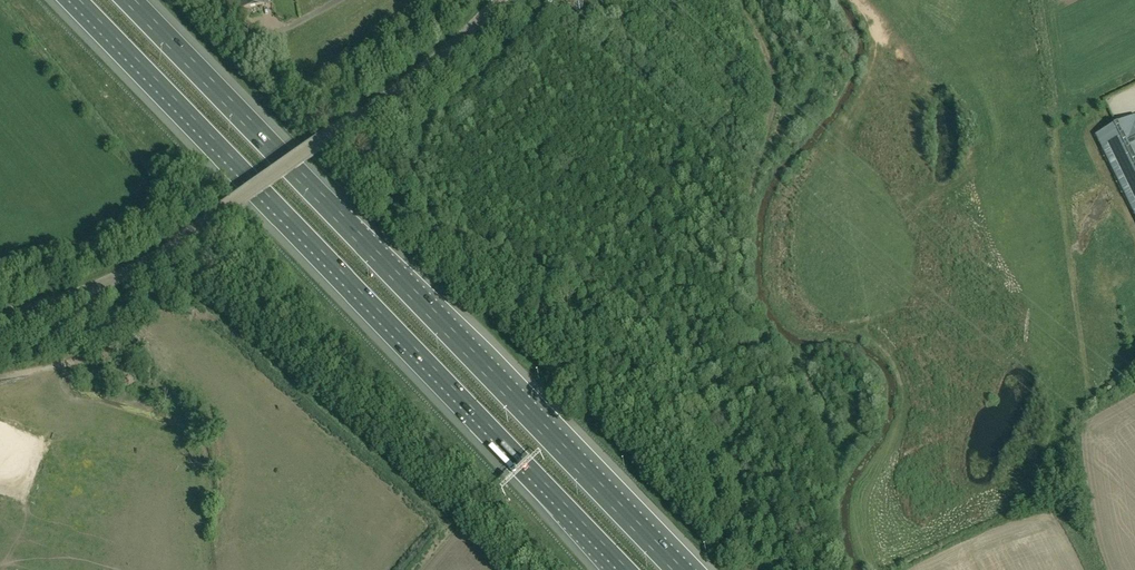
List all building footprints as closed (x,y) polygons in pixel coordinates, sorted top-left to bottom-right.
[(1096,135),(1132,209),(1134,207),(1134,116),(1118,124),(1114,126),(1096,135)] [(314,178),(319,173),(308,162),(303,167),(314,178)] [(1125,267),(1129,281),(1134,279),(1134,265),(1125,267)]
